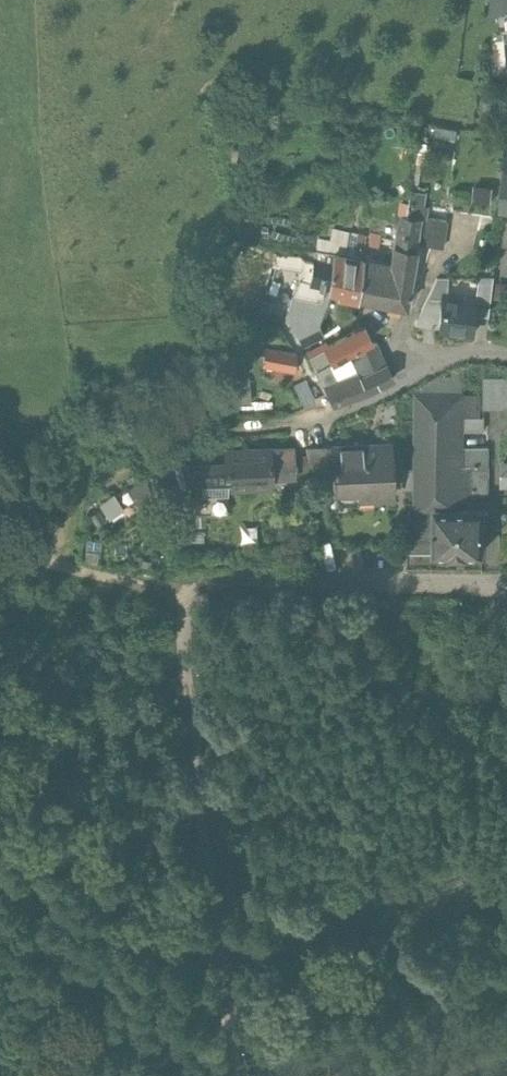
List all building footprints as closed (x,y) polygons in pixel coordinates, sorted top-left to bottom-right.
[(488,17),(506,20),(506,0),(491,0),(488,17)] [(423,193),(410,191),(406,215),(426,217),(428,207),(421,206),(423,193)] [(504,210),(502,223),(501,223),(497,253),(506,254),(506,210),(504,210)] [(406,215),(397,213),(393,245),(415,249),(416,245),(442,249),(446,220),(426,217),(406,215)] [(361,234),(333,229),(330,239),(316,237),(314,248),(334,251),(343,253),(345,242),(359,245),(361,234)] [(390,262),(363,257),(356,297),(406,305),(415,249),(393,245),(390,262)] [(278,263),(301,266),(303,252),(280,248),(278,263)] [(343,253),(334,251),(333,257),(329,288),(341,290),(341,294),(348,295),(356,297),(363,257),(343,253)] [(333,257),(313,255),(309,283),(314,284),(312,290),(301,286),(296,285),(285,318),(291,320),(289,326),(298,329),(297,333),(316,323),(329,292),(329,288),(333,257)] [(309,283),(302,281),(301,286),(312,290),(314,284),(309,283)] [(373,301),(356,298),(356,297),(348,295),(347,303),(355,304),(354,309),(371,312),(373,301)] [(474,333),(478,301),(441,296),(440,299),(437,328),(474,333)] [(427,297),(414,325),(437,328),(440,299),(427,297)] [(297,333),(303,345),(322,335),(316,323),(297,333)] [(355,331),(309,358),(316,370),(327,364),(346,353),(363,343),(370,338),(362,325),(354,330),(355,331)] [(374,341),(363,343),(346,353),(350,362),(360,358),(365,365),(381,358),(374,341)] [(294,352),(265,347),(262,362),(292,367),(294,352)] [(381,358),(365,365),(360,358),(350,362),(354,370),(335,380),(323,386),(331,402),(366,391),(378,385),(392,377),(385,364),(384,364),(381,358)] [(327,364),(316,370),(323,386),(335,380),(327,364)] [(485,379),(485,408),(506,408),(506,379),(485,379)] [(463,394),(416,394),(414,504),(414,506),(435,507),(436,505),(461,505),(461,501),(471,501),(471,505),(484,506),(484,496),(488,496),(488,464),(461,464),(463,394)] [(390,440),(331,443),(331,445),(332,474),(333,495),(392,492),(390,440)] [(292,445),(227,448),(227,462),(228,483),(261,481),(261,471),(293,470),(292,445)] [(331,445),(305,446),(313,475),(332,474),(331,445)] [(227,462),(195,463),(198,511),(230,510),(228,483),(227,462)] [(435,507),(414,506),(414,504),(407,504),(407,548),(483,549),(484,506),(471,505),(471,501),(461,501),(461,505),(436,505),(435,507)]
